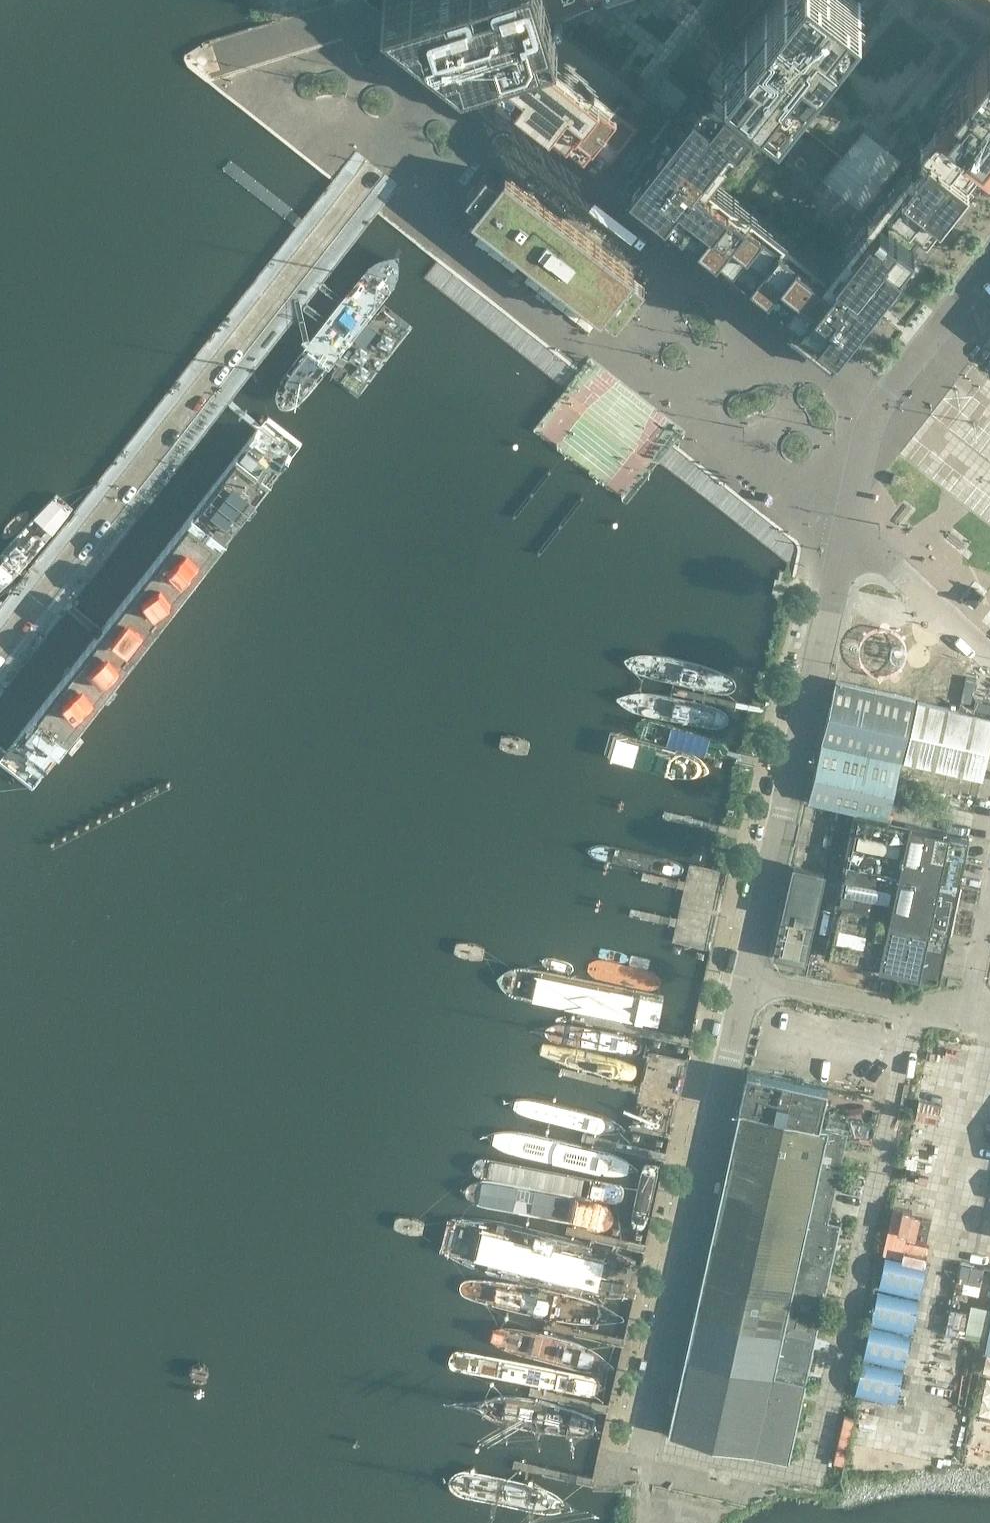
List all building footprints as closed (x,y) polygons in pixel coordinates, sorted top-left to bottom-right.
[(602,158),(635,117),(551,54),(568,41),(560,11),(596,0),(400,0),(602,158)] [(853,322),(864,308),(865,306),(873,296),(874,295),(874,294),(886,279),(887,279),(888,278),(887,277),(899,261),(900,262),(901,261),(900,260),(913,245),(914,244),(914,243),(927,227),(928,226),(928,225),(937,214),(940,210),(941,210),(942,209),(941,208),(953,193),(954,193),(955,192),(954,191),(955,190),(957,191),(958,189),(957,188),(963,180),(979,160),(989,147),(989,0),(769,0),(725,57),(707,80),(706,81),(705,82),(706,83),(693,99),(693,98),(692,98),(692,99),(692,100),(680,116),(679,115),(678,116),(679,117),(667,133),(666,132),(665,133),(666,134),(658,144),(657,144),(656,145),(657,146),(644,161),(643,162),(643,163),(631,178),(630,178),(629,179),(630,180),(630,181),(631,182),(631,181),(635,184),(647,193),(647,194),(648,195),(648,194),(664,207),(665,208),(681,220),(681,221),(682,222),(682,221),(694,230),(698,233),(698,234),(699,235),(699,234),(715,247),(716,248),(732,260),(732,261),(734,262),(750,274),(750,275),(751,276),(751,275),(767,287),(767,288),(768,289),(771,291),(785,302),(799,313),(837,343),(853,322)] [(767,288),(767,287),(751,275),(751,276),(750,275),(750,274),(734,262),(732,261),(732,260),(716,248),(715,247),(699,234),(699,235),(698,234),(698,233),(694,230),(682,221),(682,222),(681,221),(681,220),(665,208),(664,207),(648,194),(648,195),(647,194),(647,193),(635,184),(631,181),(631,182),(630,181),(630,180),(629,179),(630,178),(631,178),(643,163),(643,162),(644,161),(657,146),(656,145),(657,144),(658,144),(666,134),(665,133),(666,132),(667,133),(679,117),(678,116),(679,115),(680,116),(692,100),(692,99),(692,98),(693,98),(693,99),(706,83),(705,82),(706,81),(707,80),(701,76),(673,111),(669,109),(647,137),(651,139),(616,185),(761,298),(768,289),(767,288)] [(634,274),(506,173),(499,182),(487,172),(467,197),(468,199),(469,198),(480,207),(473,215),(602,316),(604,313),(616,323),(645,286),(633,276),(634,274)] [(380,254),(365,268),(293,363),(291,366),(289,370),(287,374),(286,379),(284,383),(283,387),(283,392),(282,396),(282,400),(286,399),(290,398),(293,396),(297,395),(300,393),(303,390),(307,388),(310,385),(312,383),(315,380),(317,377),(391,286),(399,265),(397,248),(380,254)] [(863,329),(853,322),(837,343),(799,313),(785,331),(833,369),(863,329)] [(748,401),(760,408),(781,373),(752,356),(737,380),(754,391),(748,401)] [(34,793),(305,445),(271,417),(102,632),(0,762),(0,766),(34,793)] [(69,516),(70,513),(70,511),(70,508),(70,505),(70,503),(70,500),(69,498),(68,495),(65,495),(62,495),(60,495),(57,496),(54,497),(52,498),(49,499),(47,501),(0,562),(0,598),(3,597),(6,595),(9,593),(11,590),(14,588),(69,516)] [(785,597),(788,582),(775,580),(772,594),(785,597)] [(962,696),(972,698),(977,675),(967,672),(962,696)] [(888,819),(915,698),(835,681),(809,801),(855,811),(843,865),(877,872),(888,819)] [(989,712),(989,702),(975,699),(973,709),(989,712)] [(989,744),(989,717),(918,701),(904,760),(982,778),(989,744)] [(901,877),(913,825),(888,819),(877,872),(901,877)] [(959,890),(970,837),(913,825),(901,877),(959,890)] [(949,937),(959,890),(901,877),(877,872),(843,865),(833,911),(949,937)] [(804,962),(824,873),(795,866),(775,955),(804,962)] [(939,980),(949,937),(833,911),(824,955),(939,980)] [(509,996),(527,1001),(589,1015),(657,1030),(665,997),(531,968),(521,967),(511,970),(504,974),(498,979),(501,987),(509,996)] [(739,1108),(820,1125),(828,1088),(747,1071),(739,1108)] [(838,1175),(848,1131),(820,1125),(739,1108),(730,1152),(838,1175)] [(828,1220),(836,1184),(838,1175),(730,1152),(721,1196),(828,1220)] [(832,1262),(841,1223),(828,1220),(721,1196),(712,1236),(832,1262)] [(452,1223),(444,1263),(487,1278),(587,1300),(632,1303),(641,1265),(598,1249),(498,1226),(452,1223)] [(823,1302),(832,1262),(712,1236),(703,1275),(823,1302)] [(885,1256),(878,1288),(920,1297),(926,1265),(925,1265),(885,1256)] [(815,1341),(823,1302),(703,1275),(694,1315),(815,1341)] [(877,1292),(871,1323),(912,1332),(919,1301),(877,1292)] [(988,1335),(989,1320),(989,1305),(971,1302),(967,1333),(988,1335)] [(806,1381),(815,1341),(694,1315),(686,1354),(806,1381)] [(862,1362),(855,1393),(896,1402),(903,1371),(904,1367),(911,1336),(870,1327),(863,1358),(862,1362)] [(797,1420),(806,1381),(686,1354),(677,1393),(797,1420)] [(789,1460),(797,1420),(677,1393),(668,1433),(789,1460)]
